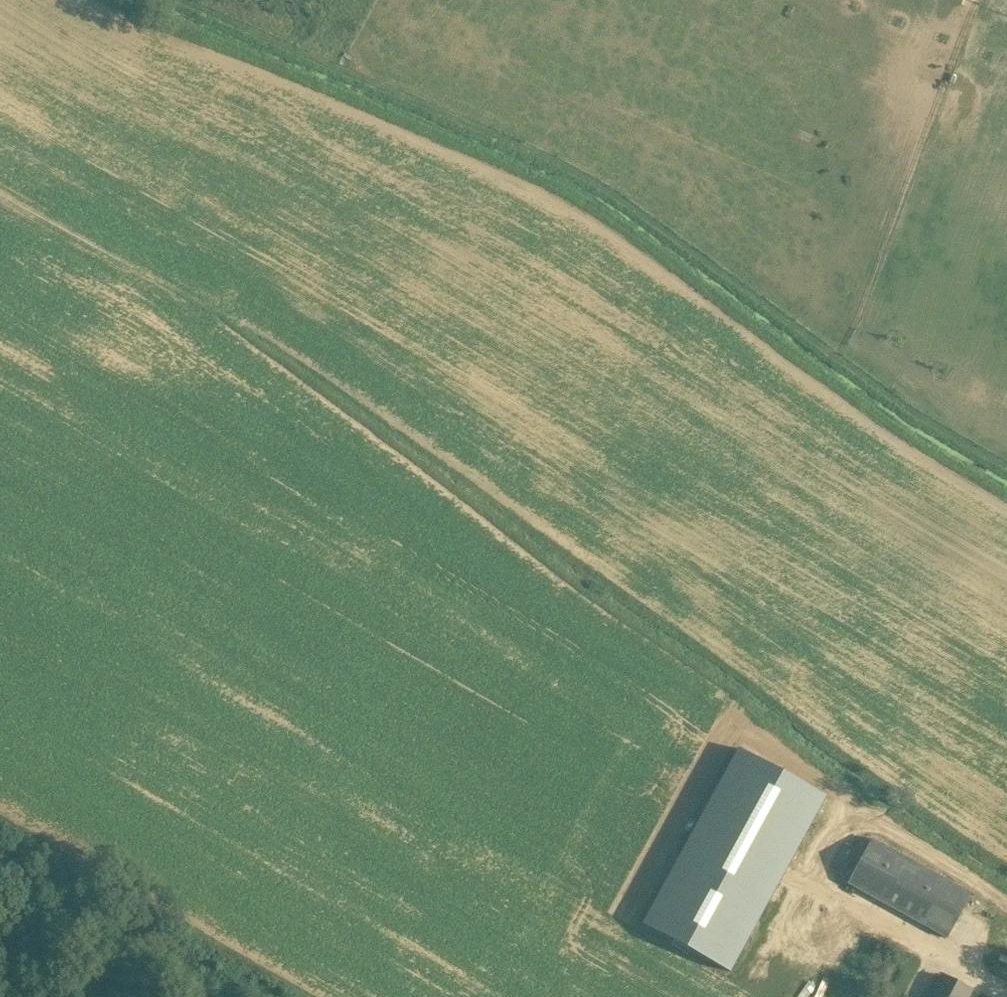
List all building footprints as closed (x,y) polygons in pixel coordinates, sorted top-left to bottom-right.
[(640,926),(728,973),(823,797),(735,750),(640,926)] [(948,938),(972,894),(870,839),(847,883),(948,938)] [(971,991),(941,975),(929,996),(968,996),(971,991)]
